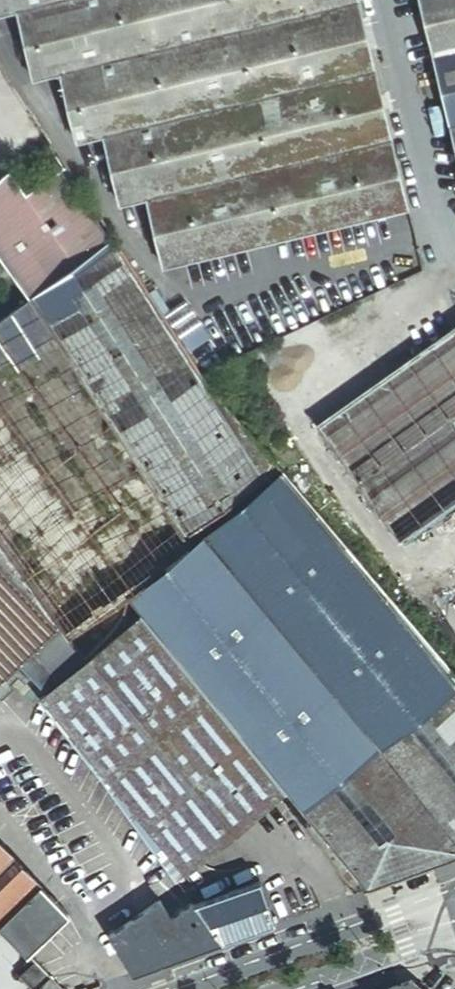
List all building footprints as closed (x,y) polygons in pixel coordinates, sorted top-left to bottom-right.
[(20,6),(36,74),(62,68),(79,137),(105,131),(121,200),(148,193),(164,263),(410,206),(362,0),(0,0),(0,11),(20,6)] [(438,56),(454,52),(454,0),(425,0),(438,56)] [(454,123),(454,122),(454,52),(438,56),(454,123)] [(71,163),(32,187),(17,165),(7,172),(1,179),(0,180),(0,251),(30,298),(120,240),(71,163)] [(233,529),(300,487),(210,380),(120,240),(30,298),(196,551),(233,529)] [(196,551),(30,298),(0,315),(0,329),(167,570),(196,551)] [(454,495),(454,324),(314,423),(395,537),(454,495)] [(61,625),(69,636),(167,570),(0,329),(0,541),(61,625)] [(322,514),(300,487),(233,529),(252,559),(305,524),(322,514)] [(338,532),(322,514),(305,524),(318,545),(338,532)] [(338,532),(318,545),(305,524),(252,559),(233,529),(196,551),(167,570),(69,636),(88,661),(112,641),(126,618),(131,599),(144,616),(255,753),(286,792),(354,876),(375,859),(392,880),(366,891),(366,892),(454,860),(454,672),(338,532)] [(5,675),(20,662),(61,625),(0,541),(0,680),(5,675)] [(255,753),(144,616),(112,641),(88,661),(48,693),(41,699),(109,782),(148,836),(255,753)] [(48,693),(88,661),(69,636),(61,625),(20,662),(48,693)] [(0,680),(0,693),(3,697),(15,686),(5,675),(0,680)] [(286,792),(255,753),(148,836),(178,878),(237,831),(286,792)] [(0,926),(41,887),(0,843),(0,926)] [(375,859),(354,876),(366,891),(392,880),(375,859)] [(197,904),(218,933),(224,943),(278,924),(277,922),(275,915),(261,880),(197,904)] [(41,887),(0,926),(28,955),(69,916),(41,887)] [(206,938),(218,933),(197,904),(194,900),(175,914),(163,899),(114,934),(134,977),(213,948),(206,938)] [(224,943),(218,933),(206,938),(213,948),(225,944),(224,943)] [(35,962),(21,975),(33,988),(60,988),(35,962)] [(412,981),(389,988),(421,988),(412,981)]
